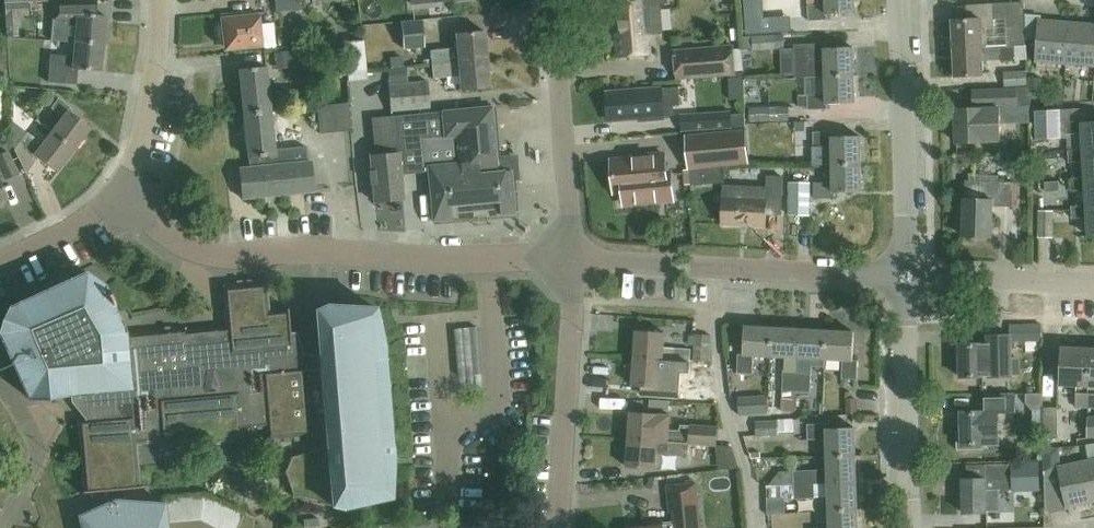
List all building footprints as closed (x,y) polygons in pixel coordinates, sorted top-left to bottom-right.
[(104,43),(107,16),(96,15),(97,0),(77,0),(54,0),(54,19),(51,40),(75,42),(75,41),(104,43)] [(276,4),(276,11),(303,9),(302,1),(302,0),(275,0),(276,4)] [(646,54),(651,53),(646,0),(619,0),(622,32),(616,33),(618,56),(646,54)] [(825,4),(807,5),(808,20),(827,19),(827,14),(855,12),(854,0),(825,0),(825,4)] [(5,2),(5,16),(17,15),(16,2),(5,2)] [(967,5),(968,18),(953,18),(954,47),(983,46),(982,28),(995,27),(993,3),(967,5)] [(226,48),(263,44),(260,14),(223,19),(226,48)] [(1066,63),(1070,22),(1041,19),(1041,15),(1026,14),(1026,38),(1038,39),(1036,60),(1066,63)] [(797,30),(796,19),(751,22),(752,34),(797,30)] [(403,48),(425,46),(423,20),(401,21),(403,48)] [(1070,22),(1066,63),(1093,66),(1093,24),(1070,22)] [(431,50),(432,64),(487,59),(484,32),(456,35),(457,47),(431,50)] [(784,48),(784,34),(753,35),(753,50),(784,48)] [(352,69),(370,68),(368,39),(350,40),(352,69)] [(101,71),(102,71),(104,43),(75,41),(75,42),(74,56),(50,54),(48,82),(77,84),(78,69),(101,71)] [(826,75),(855,73),(854,46),(827,47),(826,42),(795,43),(796,76),(826,75)] [(1000,45),(983,46),(954,47),(956,76),(984,74),(983,61),(1015,59),(1028,59),(1027,44),(1018,45),(1017,44),(1000,45)] [(674,77),(731,72),(736,72),(736,70),(744,70),(742,48),(734,49),(734,46),(672,51),(674,77)] [(276,68),(295,67),(293,50),(274,52),(276,68)] [(390,57),(391,68),(404,67),(403,56),(390,57)] [(433,78),(460,75),(461,91),(490,88),(487,59),(432,64),(433,78)] [(244,113),(270,110),(266,66),(240,68),(244,113)] [(391,68),(388,68),(389,83),(408,82),(407,67),(404,67),(391,68)] [(1005,87),(1027,86),(1026,71),(1004,72),(1005,87)] [(855,73),(826,75),(827,93),(806,94),(807,110),(829,109),(829,102),(856,101),(855,73)] [(391,111),(430,107),(428,80),(408,82),(389,83),(388,83),(391,111)] [(640,117),(641,122),(666,120),(665,116),(671,115),(670,105),(681,104),(680,87),(656,88),(612,93),(613,98),(607,99),(609,120),(640,117)] [(975,88),(975,108),(957,109),(958,124),(954,124),(954,142),(1000,141),(999,108),(1018,107),(1017,88),(1001,88),(975,88)] [(799,106),(807,107),(806,95),(798,95),(799,106)] [(52,133),(74,150),(92,128),(69,110),(71,108),(59,99),(51,109),(63,119),(52,133)] [(320,133),(351,130),(349,102),(317,105),(320,133)] [(749,107),(750,122),(790,121),(789,106),(749,107)] [(513,157),(495,159),(490,107),(396,116),(399,147),(401,171),(423,169),(420,136),(446,133),(446,135),(456,134),(458,162),(428,165),(433,220),(515,212),(511,177),(515,177),(513,157)] [(1060,109),(1035,110),(1036,139),(1061,138),(1060,109)] [(311,161),(307,161),(306,146),(274,149),(270,110),(244,113),(249,157),(250,167),(240,168),(242,198),(315,190),(311,161)] [(682,131),(716,129),(732,128),(731,111),(681,114),(682,131)] [(375,202),(404,199),(401,172),(399,147),(396,116),(396,112),(375,114),(379,149),(370,150),(375,202)] [(1083,131),(1084,149),(1084,151),(1093,150),(1093,121),(1083,122),(1083,120),(1066,121),(1067,132),(1083,131)] [(795,121),(795,131),(805,131),(805,121),(795,121)] [(746,130),(687,135),(690,168),(749,163),(746,130)] [(832,164),(860,163),(860,135),(832,135),(832,131),(813,131),(813,147),(832,147),(832,164)] [(74,150),(52,133),(42,145),(28,134),(15,150),(27,173),(39,158),(57,172),(74,150)] [(1069,150),(1069,161),(1085,160),(1086,177),(1086,180),(1093,179),(1093,150),(1084,151),(1084,149),(1069,150)] [(8,152),(0,156),(0,174),(2,173),(6,180),(19,174),(8,152)] [(1057,153),(1032,154),(1033,165),(1058,164),(1057,153)] [(640,156),(640,158),(612,161),(615,191),(624,191),(625,204),(668,200),(664,154),(640,156)] [(860,163),(832,164),(832,182),(814,182),(814,198),(834,198),(833,191),(861,191),(860,163)] [(766,226),(766,221),(767,215),(781,215),(783,185),(784,176),(768,175),(768,184),(767,199),(723,197),(722,223),(766,226)] [(1093,208),(1093,179),(1086,180),(1086,177),(1070,178),(1070,189),(1087,188),(1088,204),(1088,208),(1093,208)] [(1014,181),(966,179),(965,198),(964,198),(963,235),(991,237),(993,205),(1013,206),(1014,181)] [(1059,181),(1046,182),(1046,191),(1060,191),(1059,181)] [(811,182),(789,182),(788,214),(811,215),(811,182)] [(1088,208),(1088,204),(1071,205),(1072,217),(1089,216),(1090,237),(1093,237),(1093,208),(1088,208)] [(1053,237),(1054,210),(1039,210),(1038,237),(1053,237)] [(796,229),(813,229),(813,217),(796,217),(796,229)] [(1057,238),(1056,258),(1067,258),(1068,238),(1057,238)] [(85,491),(85,492),(147,487),(147,485),(139,486),(135,443),(161,441),(162,453),(174,451),(174,447),(230,442),(230,446),(243,445),(241,429),(267,427),(268,442),(311,439),(307,388),(311,387),(310,370),(321,369),(327,445),(291,457),(285,472),(293,497),(344,508),(391,498),(393,457),(384,347),(375,308),(327,305),(315,310),(320,354),(292,357),(288,310),(269,312),(266,279),(223,283),(227,327),(212,328),(213,334),(201,335),(200,329),(185,331),(185,326),(125,331),(125,327),(107,287),(85,273),(9,307),(0,331),(0,335),(29,398),(77,393),(89,408),(90,420),(78,421),(85,491)] [(1041,324),(1025,324),(1026,340),(1041,340),(1041,324)] [(772,356),(773,328),(746,326),(744,355),(739,354),(738,373),(752,374),(753,355),(772,356)] [(786,357),(783,390),(782,410),(795,411),(796,391),(798,370),(798,357),(800,329),(773,328),(772,356),(786,357)] [(635,357),(663,359),(691,361),(691,349),(676,348),(676,347),(664,346),(665,331),(636,329),(635,357)] [(800,329),(798,357),(825,359),(827,330),(800,329)] [(827,330),(825,359),(843,360),(842,378),(857,379),(858,359),(853,359),(855,332),(827,330)] [(710,361),(711,335),(697,335),(696,361),(710,361)] [(982,344),(959,344),(960,377),(983,376),(983,375),(988,375),(988,376),(1011,376),(1010,335),(981,335),(982,344)] [(1089,408),(1092,348),(1063,346),(1060,386),(1077,387),(1076,407),(1089,408)] [(663,359),(635,357),(633,385),(661,387),(662,372),(674,372),(674,373),(690,374),(691,361),(663,359)] [(798,370),(796,391),(811,392),(812,371),(798,370)] [(715,401),(714,389),(697,391),(699,403),(715,401)] [(961,412),(961,429),(957,429),(957,447),(981,447),(981,443),(998,443),(998,411),(1010,411),(1010,410),(1015,410),(1015,394),(984,394),(984,411),(961,412)] [(768,414),(766,396),(739,398),(740,416),(768,414)] [(1059,440),(1058,408),(1043,409),(1044,441),(1059,440)] [(628,439),(684,443),(684,442),(716,445),(718,425),(680,423),(680,429),(669,428),(670,413),(659,413),(659,412),(630,410),(628,439)] [(779,435),(778,432),(794,431),(793,418),(778,419),(778,420),(756,421),(757,436),(779,435)] [(828,455),(856,454),(855,426),(828,427),(828,422),(808,423),(809,439),(828,438),(828,455)] [(684,443),(628,439),(626,466),(655,468),(656,453),(683,455),(684,443)] [(856,454),(828,455),(829,482),(857,481),(856,454)] [(1066,499),(1068,508),(1093,502),(1093,485),(1089,461),(1059,468),(1060,472),(1045,475),(1050,502),(1066,499)] [(987,511),(1001,511),(1000,490),(1013,489),(1013,485),(1013,470),(1012,464),(986,464),(986,478),(962,478),(963,512),(987,511)] [(1013,470),(1013,485),(1023,484),(1022,470),(1013,470)] [(817,497),(830,496),(830,509),(858,508),(857,481),(829,482),(816,483),(794,484),(767,484),(768,500),(791,499),(791,498),(817,497)] [(696,483),(668,486),(670,511),(674,510),(675,522),(663,523),(663,521),(644,523),(644,524),(629,526),(629,527),(701,527),(696,483)] [(239,521),(241,502),(204,499),(202,517),(239,521)] [(164,504),(116,501),(79,516),(82,527),(167,527),(165,504),(164,504)] [(830,509),(831,526),(812,527),(859,527),(858,508),(830,509)] [(255,523),(255,518),(244,512),(237,527),(255,527),(255,523)]
